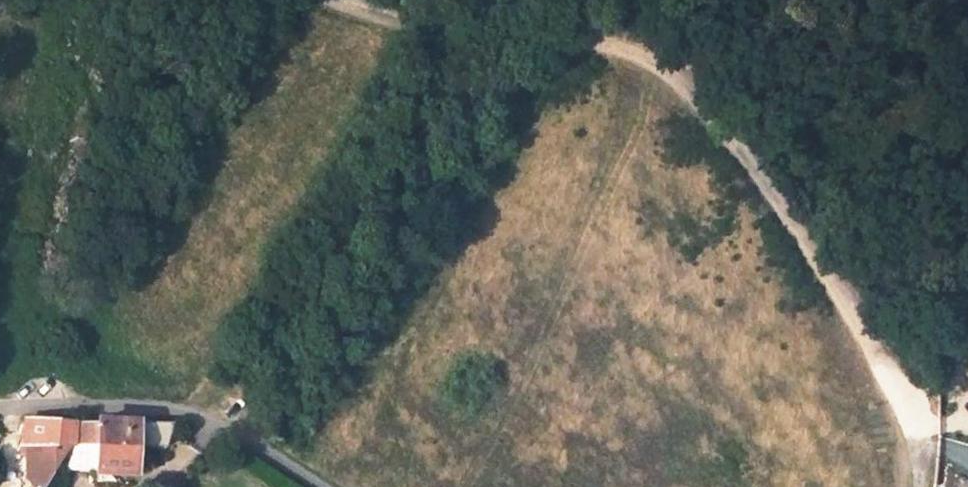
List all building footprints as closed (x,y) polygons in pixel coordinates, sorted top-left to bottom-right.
[(74,444),(76,425),(26,421),(23,443),(40,443),(40,449),(35,449),(34,479),(45,486),(60,465),(74,444)] [(76,425),(74,444),(98,448),(96,469),(96,472),(126,473),(134,474),(135,445),(171,445),(172,423),(124,424),(76,425)] [(60,465),(96,469),(98,448),(74,444),(60,465)] [(96,472),(96,486),(102,486),(125,486),(126,473),(96,472)]
